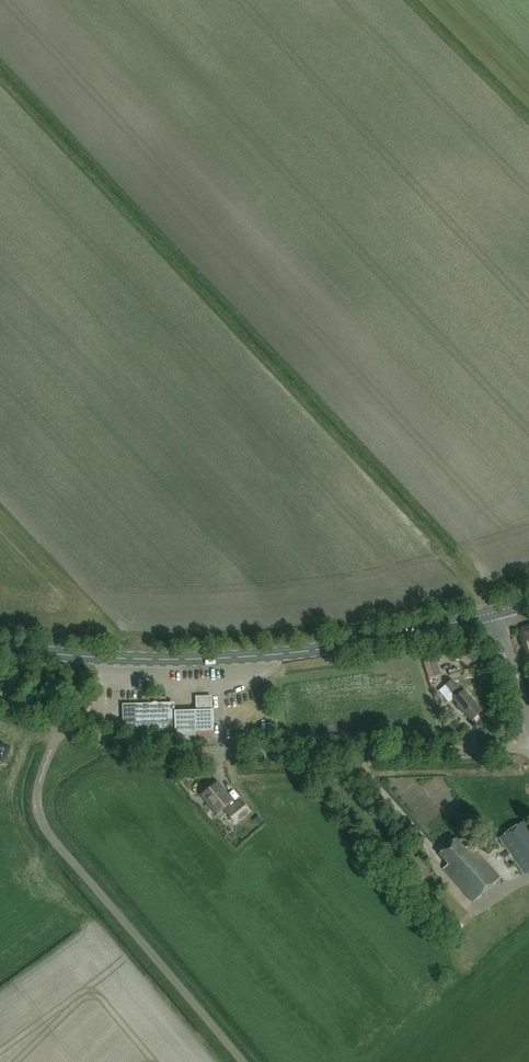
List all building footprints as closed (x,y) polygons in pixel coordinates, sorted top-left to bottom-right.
[(439,676),(434,661),(424,664),(429,679),(439,676)] [(448,670),(450,678),(459,675),(456,667),(448,670)] [(472,721),(483,711),(465,689),(463,692),(453,679),(445,685),(456,698),(454,699),(459,706),(458,708),(464,715),(465,713),(472,721)] [(174,703),(122,704),(123,729),(174,728),(175,741),(186,740),(188,736),(194,736),(194,739),(213,739),(212,710),(211,710),(211,696),(195,696),(195,710),(174,711),(174,703)] [(236,823),(250,811),(241,799),(233,806),(230,803),(232,801),(217,782),(202,795),(217,813),(224,808),(236,823)] [(500,837),(521,868),(525,873),(528,870),(528,825),(526,820),(500,837)] [(473,902),(500,878),(478,852),(476,854),(469,846),(466,849),(456,838),(439,853),(448,863),(443,868),(473,902)]
